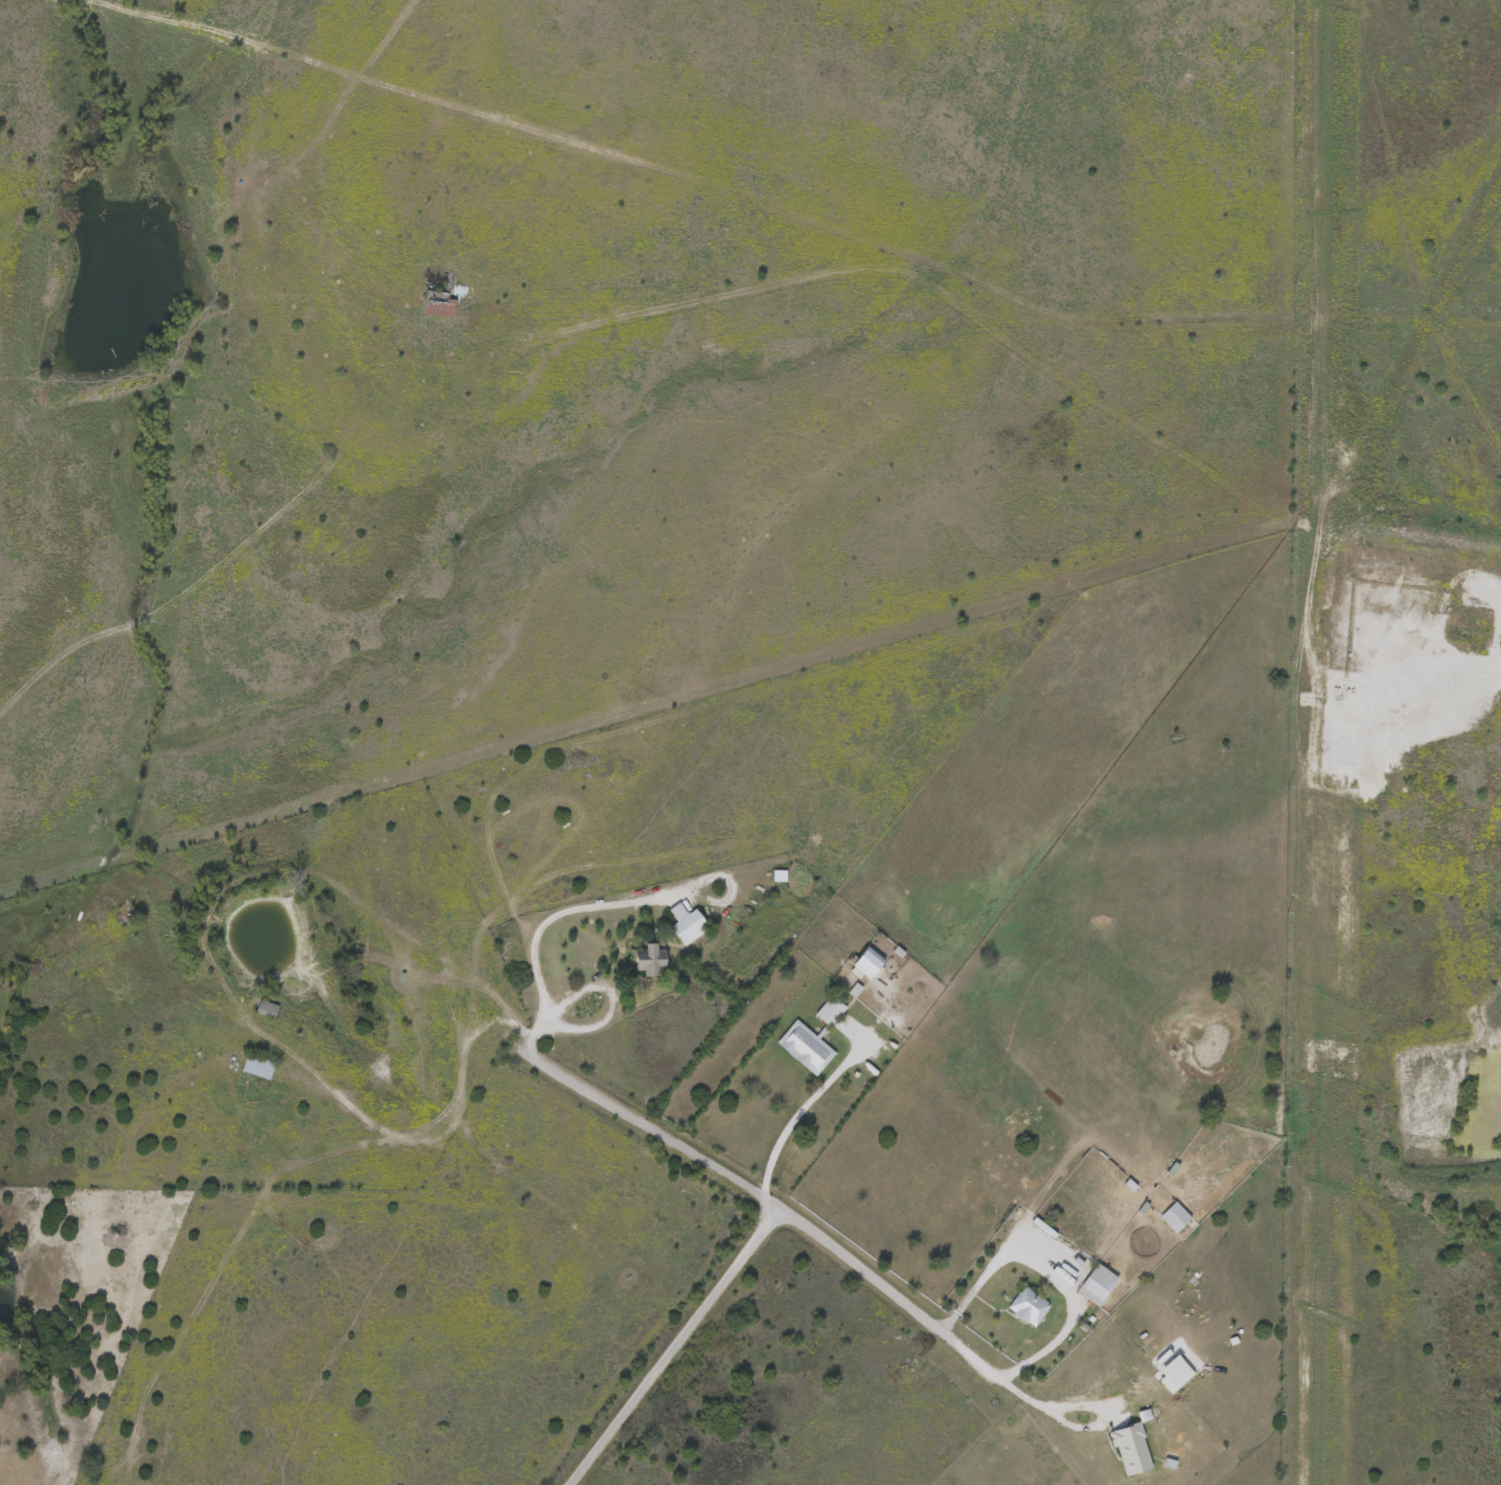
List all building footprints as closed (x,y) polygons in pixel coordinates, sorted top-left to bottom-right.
[(454,316),(424,314),(425,292),(455,293),(454,316)] [(709,929),(683,944),(671,923),(697,908),(709,929)] [(636,969),(636,948),(646,948),(646,942),(667,942),(667,973),(644,973),(644,969),(636,969)] [(872,977),(854,962),(866,948),(884,963),(872,977)] [(829,1027),(814,1014),(831,993),(846,1006),(838,1016),(829,1027)] [(255,1011),(260,998),(279,1005),(274,1019),(255,1011)] [(815,1075),(776,1041),(797,1018),(835,1052),(815,1075)] [(242,1069),(247,1052),(276,1061),(271,1078),(242,1069)] [(1177,1232),(1160,1215),(1176,1199),(1192,1216),(1177,1232)] [(1098,1306),(1077,1290),(1098,1262),(1119,1277),(1098,1306)] [(1034,1327),(1007,1307),(1024,1284),(1051,1303),(1034,1327)] [(1152,1468),(1123,1474),(1114,1429),(1142,1423),(1152,1468)]
